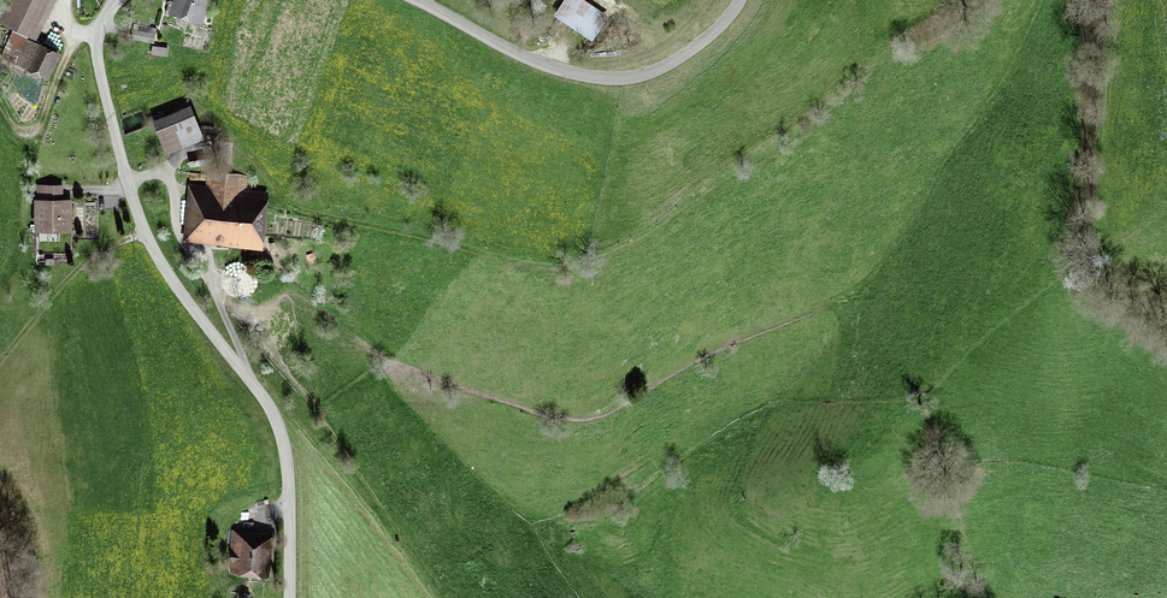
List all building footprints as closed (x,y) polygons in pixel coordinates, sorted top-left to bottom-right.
[(43,0),(8,0),(0,16),(26,30),(43,0)] [(178,8),(197,16),(204,0),(181,0),(178,8)] [(585,0),(543,0),(539,5),(595,43),(612,18),(585,0)] [(13,33),(2,57),(43,77),(46,71),(49,72),(57,54),(13,33)] [(190,114),(159,127),(167,148),(198,135),(190,114)] [(238,178),(214,175),(212,197),(187,194),(183,231),(253,238),(257,201),(236,199),(238,178)] [(39,186),(40,229),(69,229),(68,203),(63,203),(63,185),(39,186)] [(266,577),(270,539),(256,538),(257,532),(231,528),(226,572),(266,577)]
